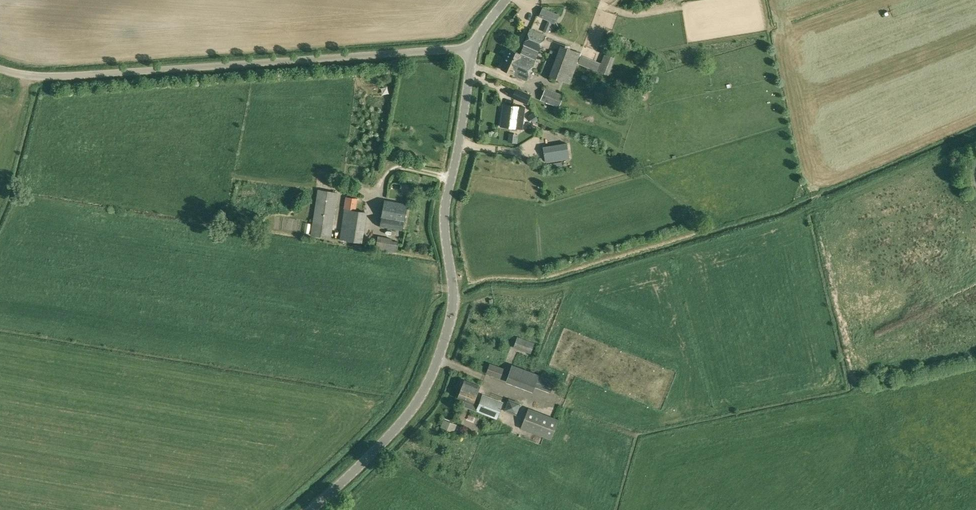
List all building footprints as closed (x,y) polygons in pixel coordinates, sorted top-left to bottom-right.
[(559,14),(543,7),(539,16),(556,23),(559,14)] [(525,67),(531,70),(546,35),(530,28),(524,44),(521,53),(510,49),(506,58),(525,66),(525,67)] [(570,83),(581,53),(561,45),(549,76),(570,83)] [(605,53),(598,71),(609,75),(615,57),(605,53)] [(578,63),(597,71),(601,62),(581,54),(578,63)] [(525,66),(506,58),(502,68),(527,79),(531,70),(525,67),(525,66)] [(512,97),(527,104),(531,94),(516,87),(512,97)] [(541,101),(559,108),(564,96),(545,89),(541,101)] [(523,125),(524,117),(518,116),(519,107),(505,105),(502,126),(516,127),(517,124),(523,125)] [(567,144),(543,148),(545,163),(569,160),(567,144)] [(332,238),(338,192),(318,189),(311,234),(332,238)] [(347,194),(345,208),(340,239),(363,242),(368,212),(361,211),(363,197),(347,194)] [(403,230),(407,204),(385,200),(382,216),(382,217),(381,226),(403,230)] [(397,251),(398,242),(392,241),(392,238),(378,236),(378,237),(376,236),(374,247),(381,248),(381,249),(397,251)] [(535,342),(518,336),(514,347),(530,353),(535,342)] [(490,363),(487,373),(500,378),(504,368),(490,363)] [(535,387),(550,393),(555,380),(540,374),(513,364),(507,381),(533,391),(535,387)] [(476,410),(478,404),(474,402),(480,385),(465,380),(464,380),(461,381),(460,384),(462,387),(458,398),(463,400),(462,402),(465,403),(464,406),(476,410)] [(497,418),(504,402),(482,393),(478,404),(476,410),(497,418)] [(504,398),(506,408),(516,406),(514,396),(504,398)] [(552,439),(559,419),(529,407),(521,428),(545,437),(552,439)] [(457,424),(444,419),(441,427),(454,432),(457,424)]
